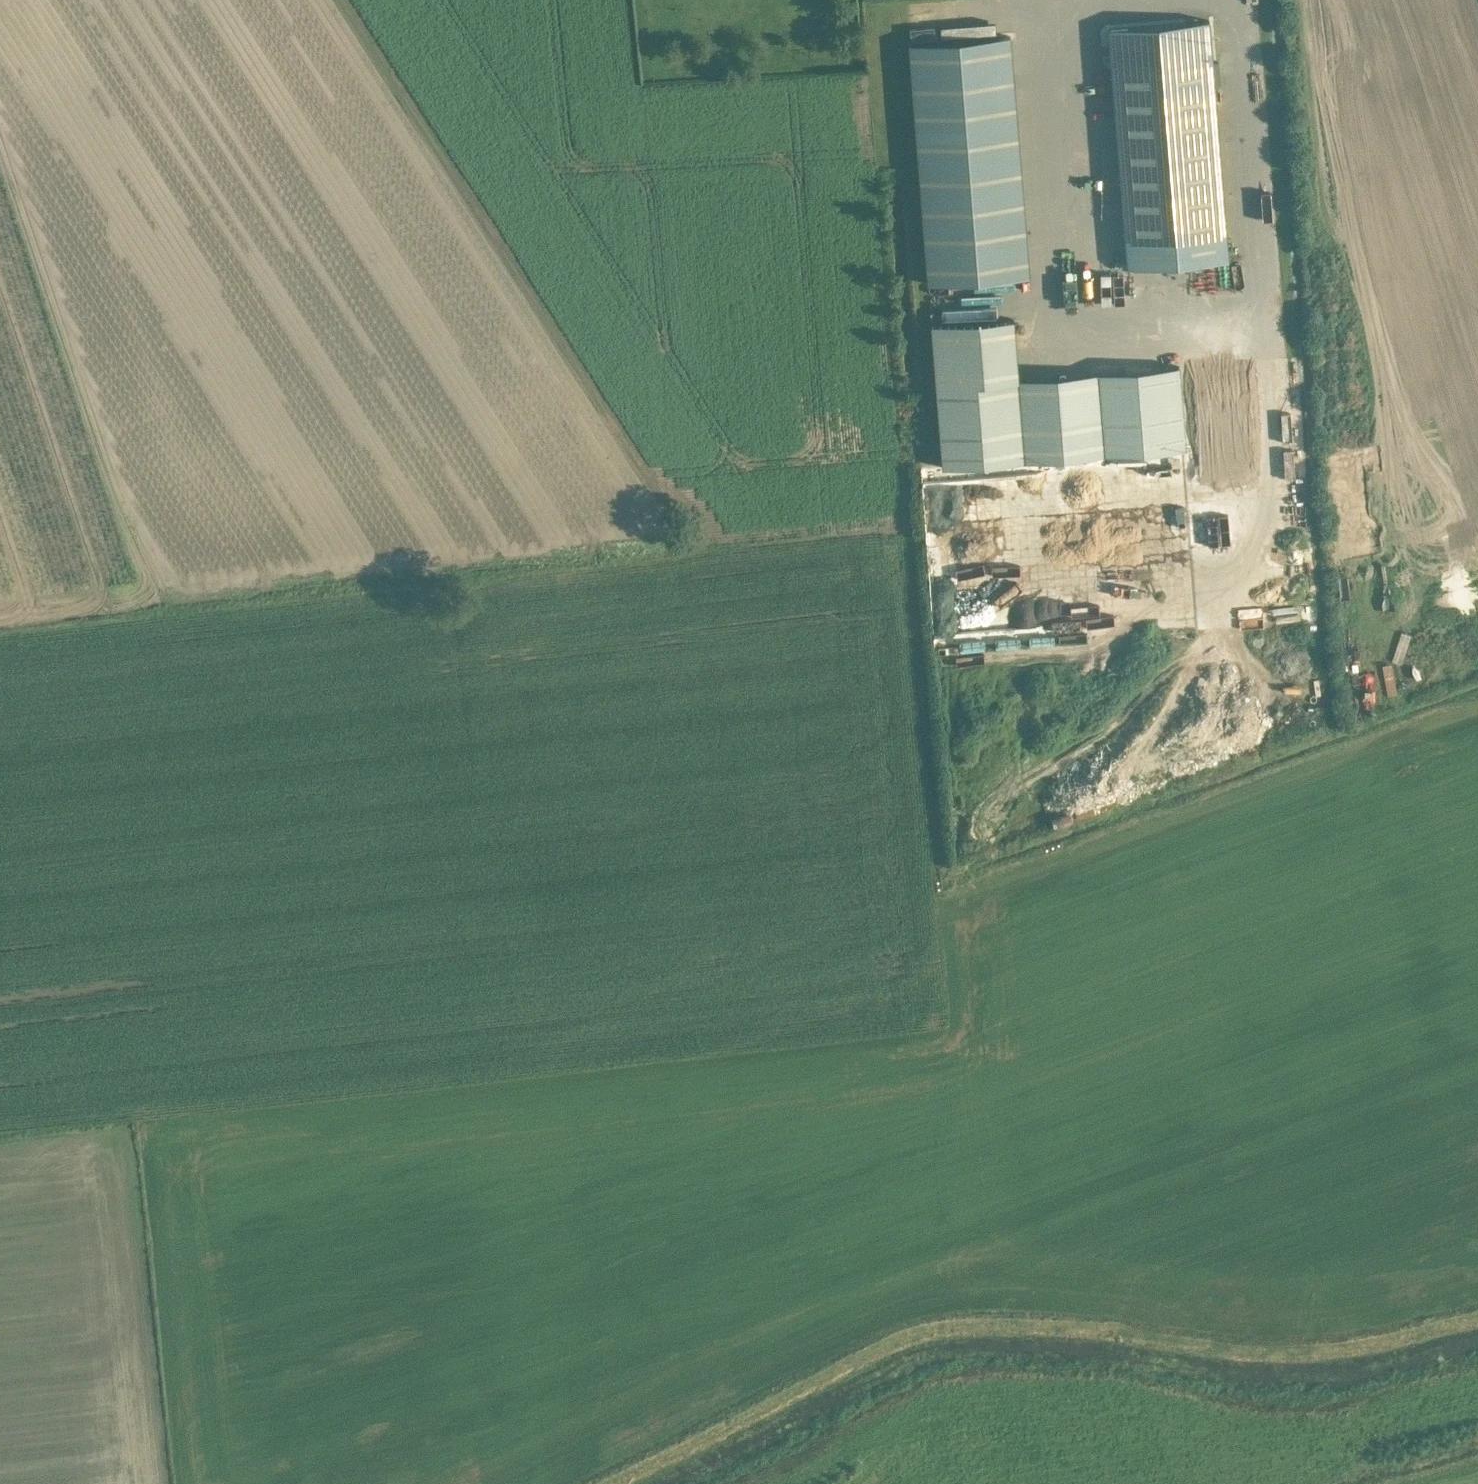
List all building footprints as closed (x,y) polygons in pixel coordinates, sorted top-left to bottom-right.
[(1209,19),(1110,28),(1130,267),(1230,258),(1209,19)] [(1030,275),(1011,35),(911,43),(930,283),(1030,275)] [(1021,317),(937,321),(945,464),(1190,450),(1185,366),(1025,375),(1021,317)] [(1013,607),(999,607),(999,617),(1063,613),(1062,602),(1040,603),(1039,591),(1012,593),(1013,607)]
